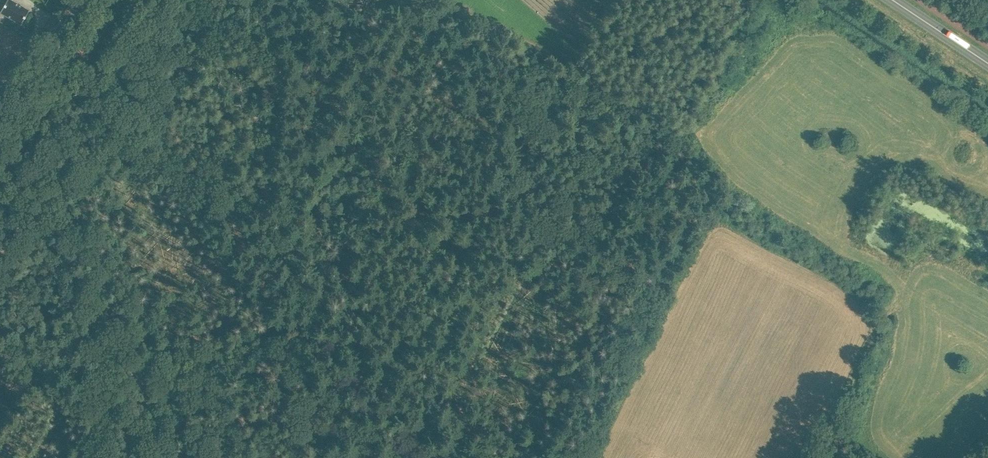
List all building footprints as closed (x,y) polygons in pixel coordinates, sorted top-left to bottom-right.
[(0,12),(21,24),(29,10),(12,0),(7,0),(0,12)]
